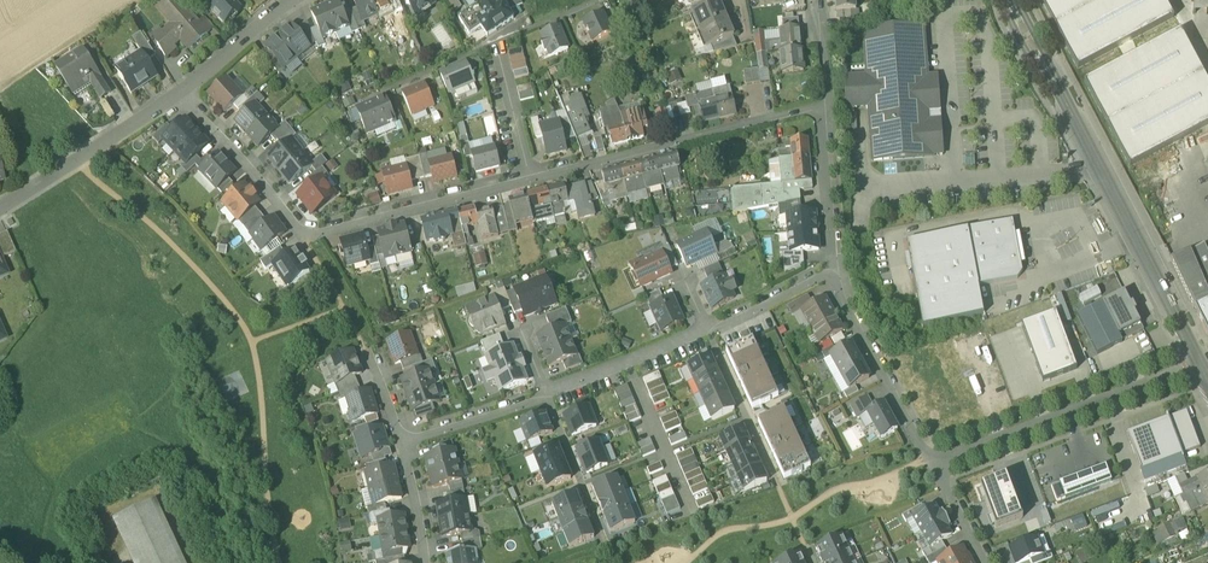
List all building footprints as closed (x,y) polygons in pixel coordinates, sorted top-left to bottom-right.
[(166,56),(177,47),(175,45),(184,37),(193,47),(208,33),(199,23),(179,0),(165,0),(169,5),(168,7),(176,21),(157,37),(161,42),(158,43),(166,56)] [(225,25),(241,9),(233,0),(216,0),(216,1),(209,8),(225,25)] [(363,22),(378,15),(372,0),(353,0),(357,9),(363,22)] [(394,9),(390,0),(372,0),(378,15),(394,9)] [(394,9),(397,18),(404,15),(398,0),(390,0),(394,9)] [(420,13),(434,3),(432,0),(406,0),(407,1),(406,4),(410,5),(416,6),(420,13)] [(447,1),(455,13),(462,8),(457,0),(448,0),(447,1)] [(477,7),(469,13),(459,19),(469,35),(481,27),(487,36),(514,19),(503,3),(497,8),(491,0),(488,0),(477,7)] [(477,7),(473,0),(462,0),(461,1),(466,9),(469,13),(477,7)] [(510,10),(523,4),(521,0),(506,0),(510,10)] [(706,9),(719,3),(718,0),(708,0),(705,1),(703,2),(706,9)] [(748,0),(749,9),(761,8),(760,0),(751,0),(748,0)] [(855,0),(836,0),(837,12),(850,11),(856,11),(855,0)] [(1078,69),(1174,18),(1164,0),(1041,0),(1078,69)] [(1195,13),(1207,14),(1207,0),(1196,0),(1195,13)] [(338,1),(325,7),(336,33),(349,28),(344,14),(338,1)] [(706,9),(703,2),(691,7),(690,8),(693,14),(706,9)] [(693,14),(700,31),(726,19),(719,3),(706,9),(693,14)] [(416,15),(420,13),(416,6),(410,5),(416,15)] [(323,39),(336,33),(325,7),(311,12),(318,27),(323,39)] [(357,9),(350,12),(359,31),(359,32),(366,28),(363,22),(357,9)] [(456,16),(459,19),(469,13),(466,9),(456,16)] [(837,12),(837,20),(851,19),(850,11),(837,12)] [(850,11),(851,19),(860,16),(859,11),(856,11),(850,11)] [(352,34),(359,31),(350,12),(344,14),(349,28),(352,34)] [(584,22),(593,42),(612,33),(603,13),(584,22)] [(199,23),(208,33),(214,28),(205,18),(199,23)] [(734,36),(726,19),(700,31),(707,47),(710,46),(732,36),(734,36)] [(783,21),(783,30),(799,29),(799,20),(783,21)] [(296,30),(310,48),(316,43),(311,30),(307,21),(296,30)] [(292,25),(278,36),(297,58),(309,48),(310,48),(296,30),(292,25)] [(318,27),(311,30),(316,43),(319,48),(325,45),(323,39),(318,27)] [(937,77),(927,77),(925,48),(924,27),(880,30),(881,35),(863,37),(864,52),(866,76),(845,77),(847,109),(868,107),(872,161),(884,160),(933,157),(933,155),(932,144),(941,143),(937,77)] [(339,40),(352,34),(349,28),(336,33),(339,40)] [(548,50),(550,57),(568,49),(559,28),(541,35),(544,42),(541,43),(545,51),(548,50)] [(780,41),(781,51),(801,50),(799,29),(783,30),(779,30),(780,41)] [(779,30),(763,32),(764,42),(780,41),(779,30)] [(1085,82),(1130,167),(1207,126),(1207,83),(1181,31),(1085,82)] [(757,54),(766,53),(764,42),(763,32),(752,33),(754,43),(754,45),(755,45),(757,54)] [(143,51),(149,60),(155,56),(141,33),(133,37),(142,52),(143,51)] [(284,69),(297,58),(278,36),(265,47),(276,59),(283,69),(284,69)] [(710,46),(713,53),(737,47),(732,36),(710,46)] [(780,41),(764,42),(766,53),(781,51),(780,41)] [(696,57),(713,53),(710,46),(707,47),(695,53),(696,57)] [(297,58),(301,64),(314,54),(309,48),(297,58)] [(508,51),(510,58),(524,55),(522,48),(508,51)] [(70,88),(87,77),(96,71),(97,71),(83,49),(56,67),(70,88)] [(803,71),(801,50),(781,51),(783,73),(803,71)] [(119,71),(133,93),(145,85),(144,85),(159,75),(149,60),(143,51),(142,52),(125,63),(128,66),(119,71)] [(757,54),(760,70),(769,69),(766,53),(757,54)] [(510,58),(511,65),(525,62),(524,55),(510,58)] [(301,64),(297,58),(284,69),(285,70),(290,76),(303,66),(301,64)] [(270,64),(279,75),(285,70),(284,69),(283,69),(276,59),(270,64)] [(527,69),(525,62),(511,65),(513,72),(527,69)] [(128,66),(125,63),(117,68),(119,71),(128,66)] [(478,92),(474,83),(466,64),(441,75),(449,94),(454,91),(463,88),(467,97),(478,92)] [(513,73),(515,80),(529,76),(527,69),(513,73)] [(744,71),(746,85),(760,83),(758,70),(758,69),(744,71)] [(771,81),(769,69),(760,70),(758,70),(760,83),(771,81)] [(678,70),(666,75),(670,85),(682,80),(678,70)] [(96,71),(87,77),(92,86),(93,86),(102,80),(96,71)] [(75,97),(92,86),(87,77),(70,88),(75,97)] [(209,94),(225,112),(242,96),(232,85),(226,78),(220,84),(218,83),(214,86),(215,89),(209,94)] [(242,96),(246,93),(249,90),(239,79),(232,85),(242,96)] [(713,91),(713,92),(719,119),(736,115),(729,87),(726,88),(724,79),(710,82),(713,91)] [(93,86),(101,99),(110,93),(102,80),(93,86)] [(348,82),(339,86),(342,94),(352,90),(348,82)] [(698,95),(713,92),(713,91),(710,82),(696,86),(698,95)] [(402,93),(412,115),(414,114),(417,115),(421,113),(423,111),(434,106),(425,84),(402,93)] [(517,88),(519,95),(533,91),(531,84),(517,88)] [(616,86),(609,90),(613,97),(620,93),(616,86)] [(252,87),(249,90),(246,93),(251,99),(258,93),(252,87)] [(458,101),(467,97),(463,88),(454,91),(458,101)] [(613,98),(609,90),(604,93),(608,101),(613,98)] [(533,91),(519,95),(521,102),(535,98),(533,91)] [(704,123),(719,119),(713,92),(698,95),(686,98),(687,103),(688,110),(694,108),(696,117),(702,115),(704,123)] [(233,104),(239,110),(251,99),(246,93),(233,104)] [(242,107),(247,113),(256,105),(258,107),(265,101),(258,93),(242,107)] [(562,98),(560,99),(576,139),(578,139),(585,136),(590,134),(585,120),(588,119),(580,97),(571,100),(567,97),(562,98)] [(342,102),(346,110),(356,105),(353,98),(342,102)] [(357,110),(367,134),(374,131),(394,123),(395,122),(385,98),(357,110)] [(670,121),(674,119),(670,105),(675,104),(674,98),(665,101),(666,108),(670,121)] [(606,104),(608,111),(618,108),(614,100),(606,104)] [(618,108),(621,114),(641,110),(639,103),(618,108)] [(675,104),(670,105),(674,119),(682,117),(678,105),(678,103),(675,104)] [(678,105),(682,117),(690,115),(688,110),(687,103),(678,105)] [(236,122),(247,135),(267,117),(258,107),(256,105),(247,113),(236,122)] [(612,146),(628,142),(621,114),(618,108),(608,111),(600,113),(601,119),(604,130),(606,137),(610,136),(612,146)] [(670,121),(666,108),(654,111),(659,127),(671,124),(670,121)] [(641,110),(621,114),(628,142),(644,138),(642,130),(647,129),(643,109),(641,110)] [(347,113),(352,125),(361,121),(356,110),(347,113)] [(556,113),(559,122),(567,120),(564,112),(556,113)] [(269,120),(267,117),(247,135),(258,147),(270,137),(278,130),(278,129),(275,127),(275,125),(272,120),(269,120)] [(168,144),(175,151),(197,132),(185,119),(173,130),(164,139),(168,144)] [(531,120),(536,139),(543,137),(540,127),(538,119),(531,120)] [(488,133),(497,132),(494,120),(486,121),(488,133)] [(559,122),(564,142),(576,139),(567,120),(559,122)] [(276,143),(278,141),(291,130),(291,129),(285,122),(278,129),(278,130),(270,137),(276,143)] [(543,137),(548,156),(566,152),(564,142),(559,122),(540,127),(543,137)] [(394,123),(374,131),(377,138),(396,130),(394,123)] [(457,125),(460,138),(467,136),(464,123),(457,125)] [(152,138),(159,145),(164,139),(173,130),(167,124),(152,138)] [(296,136),(291,130),(278,141),(282,147),(291,140),(296,136)] [(208,144),(197,132),(175,151),(186,163),(187,164),(196,155),(208,144)] [(299,134),(296,136),(291,140),(302,153),(309,147),(299,134)] [(462,145),(466,159),(473,157),(469,145),(467,136),(460,138),(462,145)] [(585,136),(578,139),(582,150),(589,146),(585,136)] [(594,139),(598,152),(605,151),(601,138),(594,139)] [(792,149),(793,158),(809,157),(808,140),(799,141),(799,138),(793,139),(793,141),(786,142),(786,147),(786,149),(792,149)] [(491,139),(469,145),(472,154),(494,148),(491,139)] [(275,164),(280,170),(302,153),(291,140),(282,147),(269,158),(274,165),(275,164)] [(932,144),(933,155),(942,155),(941,143),(932,144)] [(169,157),(175,151),(168,144),(162,150),(169,157)] [(779,154),(780,159),(793,158),(792,149),(786,149),(786,147),(779,147),(779,154)] [(472,154),(476,173),(500,167),(495,148),(494,148),(472,154)] [(418,151),(420,157),(427,155),(426,154),(425,149),(418,151)] [(429,163),(448,158),(445,149),(426,154),(427,155),(429,163)] [(311,164),(302,153),(280,170),(286,178),(285,179),(289,184),(311,167),(312,166),(311,164)] [(216,187),(217,189),(228,178),(235,172),(218,154),(212,160),(201,171),(208,179),(212,179),(218,185),(216,187)] [(658,159),(661,171),(676,168),(680,167),(676,154),(658,159)] [(196,165),(201,160),(196,155),(187,164),(186,163),(181,168),(187,173),(196,165)] [(207,155),(201,160),(196,165),(201,171),(212,160),(207,155)] [(420,157),(405,161),(407,166),(411,182),(425,178),(432,176),(429,163),(427,155),(420,157)] [(322,156),(311,164),(312,166),(311,167),(316,173),(323,168),(326,166),(328,164),(322,156)] [(390,161),(392,170),(407,166),(405,161),(404,157),(390,161)] [(432,176),(434,184),(457,178),(452,157),(448,158),(429,163),(432,176)] [(780,159),(779,160),(781,184),(799,183),(812,181),(810,157),(809,157),(793,158),(780,159)] [(639,164),(642,176),(661,171),(658,159),(639,164)] [(771,185),(781,184),(779,160),(769,162),(771,185)] [(328,164),(326,166),(331,173),(338,168),(333,161),(328,164)] [(621,168),(624,181),(642,176),(639,164),(621,168)] [(386,184),(388,195),(412,189),(411,182),(407,166),(392,170),(383,173),(383,175),(386,184)] [(306,181),(310,187),(321,178),(322,179),(328,174),(323,168),(316,173),(306,181)] [(616,198),(627,195),(624,181),(621,168),(602,173),(604,181),(606,185),(608,192),(614,191),(616,198)] [(679,179),(676,168),(661,171),(664,182),(668,181),(679,179)] [(664,182),(661,171),(642,176),(646,190),(665,186),(664,182)] [(334,183),(328,174),(322,179),(328,187),(334,183)] [(378,186),(386,184),(383,175),(375,177),(378,186)] [(646,190),(642,176),(624,181),(627,195),(646,190)] [(217,189),(222,194),(233,184),(228,178),(217,189)] [(298,196),(313,215),(336,197),(328,187),(322,179),(321,178),(310,187),(298,196)] [(212,179),(208,179),(216,187),(218,185),(212,179)] [(681,187),(679,179),(668,181),(664,182),(665,186),(666,191),(681,187)] [(596,183),(601,197),(607,195),(609,195),(608,192),(606,185),(604,181),(596,183)] [(812,181),(799,183),(781,184),(771,185),(762,186),(731,189),(733,214),(747,211),(764,208),(778,205),(785,204),(800,201),(800,191),(812,190),(813,190),(812,181)] [(590,199),(591,202),(598,200),(591,183),(584,185),(588,199),(590,199)] [(223,203),(238,221),(255,207),(260,204),(255,197),(250,190),(250,191),(244,185),(223,203)] [(552,206),(561,204),(568,202),(567,201),(566,195),(566,194),(564,185),(547,189),(552,206)] [(567,189),(568,194),(569,194),(571,200),(570,200),(570,202),(573,201),(575,202),(576,203),(578,212),(580,220),(594,216),(591,202),(590,199),(588,199),(584,185),(567,189)] [(555,218),(552,206),(547,189),(531,193),(531,194),(534,203),(528,204),(532,218),(533,223),(555,218)] [(649,201),(646,190),(627,195),(628,198),(630,206),(649,201)] [(610,203),(628,198),(627,195),(616,198),(614,191),(608,192),(609,195),(607,195),(610,203)] [(378,192),(367,197),(371,206),(382,202),(378,192)] [(516,223),(532,218),(528,204),(526,195),(509,199),(511,209),(515,223),(516,223)] [(607,195),(601,197),(602,202),(607,208),(610,207),(610,203),(607,195)] [(570,202),(570,200),(567,201),(568,202),(561,204),(564,215),(578,212),(576,203),(575,202),(573,201),(570,202)] [(778,205),(780,218),(787,217),(787,216),(801,215),(800,201),(785,204),(778,205)] [(552,206),(555,218),(564,216),(564,215),(561,204),(552,206)] [(238,221),(243,227),(261,214),(255,207),(238,221)] [(467,228),(479,225),(477,217),(475,207),(458,212),(458,213),(459,217),(464,236),(469,234),(467,228)] [(498,236),(510,233),(504,210),(503,207),(493,210),(495,219),(494,220),(498,236)] [(480,216),(477,217),(479,225),(483,240),(498,236),(494,220),(495,219),(493,210),(492,209),(479,212),(480,216)] [(511,209),(504,210),(510,233),(518,231),(516,223),(515,223),(511,209)] [(693,209),(685,211),(687,218),(695,216),(693,209)] [(267,223),(261,214),(243,227),(250,236),(252,235),(252,234),(267,223)] [(787,216),(787,217),(788,226),(788,234),(817,232),(815,214),(801,215),(787,216)] [(452,236),(448,220),(447,216),(447,215),(422,221),(427,242),(435,240),(436,243),(445,241),(445,238),(451,236),(452,236)] [(656,229),(666,227),(664,220),(663,215),(653,218),(656,229)] [(566,223),(564,216),(555,218),(557,226),(566,223)] [(459,217),(448,220),(452,236),(451,236),(454,249),(467,246),(464,236),(459,217)] [(780,226),(788,226),(787,217),(780,218),(779,218),(780,226)] [(255,239),(263,250),(277,240),(285,234),(273,218),(267,223),(252,234),(252,235),(255,239)] [(664,220),(666,227),(675,225),(673,218),(664,220)] [(706,231),(719,226),(716,220),(709,221),(693,229),(697,237),(706,232),(706,231)] [(916,291),(923,326),(984,315),(978,287),(1018,279),(1022,272),(1021,264),(1015,235),(1013,221),(907,242),(909,255),(912,271),(916,291)] [(635,224),(620,227),(624,234),(637,231),(635,224)] [(713,238),(713,239),(723,235),(719,226),(706,231),(706,232),(710,239),(713,238)] [(247,245),(255,239),(252,235),(250,236),(243,227),(237,231),(247,245)] [(385,260),(386,260),(411,254),(411,253),(411,252),(412,252),(411,251),(406,231),(398,227),(378,232),(380,237),(384,256),(385,260)] [(15,252),(7,232),(0,235),(0,259),(15,252)] [(697,237),(677,246),(687,268),(695,264),(699,262),(717,254),(713,247),(710,239),(706,232),(697,237)] [(819,251),(817,232),(788,234),(790,253),(790,254),(803,252),(819,251)] [(758,246),(752,233),(741,238),(747,251),(758,246)] [(464,236),(467,246),(473,245),(471,239),(470,239),(469,234),(464,236)] [(1020,234),(1015,235),(1021,264),(1025,263),(1020,234)] [(341,241),(348,267),(369,262),(370,262),(367,250),(363,236),(341,241)] [(375,247),(377,258),(384,256),(380,237),(373,239),(375,247)] [(277,240),(263,250),(261,252),(266,258),(281,248),(282,247),(277,240)] [(717,254),(720,263),(738,255),(731,244),(725,242),(716,246),(713,247),(717,254)] [(227,247),(219,245),(217,254),(226,255),(227,247)] [(636,255),(639,261),(640,264),(661,254),(660,251),(658,245),(636,255)] [(1171,261),(1194,308),(1207,302),(1207,245),(1171,261)] [(369,262),(370,267),(379,265),(377,258),(375,247),(367,250),(370,262),(369,262)] [(660,251),(661,254),(669,270),(678,267),(669,247),(660,251)] [(260,262),(266,270),(276,264),(275,263),(286,256),(281,248),(266,258),(260,262)] [(281,274),(288,285),(310,271),(295,250),(286,256),(275,263),(276,264),(282,273),(281,274)] [(485,252),(473,255),(476,268),(488,265),(485,252)] [(785,274),(804,264),(803,252),(790,254),(790,253),(783,254),(785,274)] [(413,261),(411,254),(386,260),(388,268),(399,265),(413,261)] [(661,254),(640,264),(639,261),(631,264),(633,270),(641,288),(671,274),(669,270),(661,254)] [(720,263),(717,254),(699,262),(695,264),(699,273),(703,271),(718,264),(720,263)] [(379,265),(380,269),(388,268),(386,260),(385,260),(384,256),(377,258),(379,265)] [(415,268),(413,261),(399,265),(400,272),(415,268)] [(703,271),(709,284),(724,277),(718,264),(703,271)] [(702,287),(712,309),(734,299),(731,293),(736,291),(732,282),(727,284),(724,277),(709,284),(702,287)] [(522,311),(525,318),(556,305),(546,278),(514,291),(522,311)] [(474,284),(465,286),(467,296),(476,293),(474,284)] [(458,299),(467,296),(465,286),(455,289),(458,299)] [(1098,287),(1080,295),(1087,310),(1105,302),(1098,287)] [(499,313),(512,307),(506,294),(505,289),(491,295),(493,299),(499,313)] [(514,291),(506,294),(512,307),(514,314),(522,311),(514,291)] [(646,297),(651,309),(665,302),(660,291),(646,297)] [(1130,305),(1124,293),(1103,304),(1119,336),(1140,325),(1134,313),(1136,312),(1133,304),(1130,305)] [(788,308),(793,317),(794,316),(802,312),(812,306),(808,298),(788,308)] [(477,333),(482,335),(504,326),(499,313),(493,299),(467,309),(471,318),(469,322),(471,326),(475,328),(477,333)] [(652,311),(661,332),(683,322),(673,299),(665,302),(651,309),(652,311)] [(802,312),(811,329),(834,316),(825,299),(812,306),(802,312)] [(1194,308),(1194,309),(1207,338),(1207,302),(1194,308)] [(1119,336),(1103,304),(1078,317),(1097,356),(1122,343),(1119,336)] [(546,317),(551,331),(565,326),(572,324),(566,309),(546,317)] [(661,332),(652,311),(643,315),(652,336),(661,332)] [(804,333),(811,329),(802,312),(794,316),(804,333)] [(1056,314),(1022,326),(1043,383),(1077,370),(1056,314)] [(819,343),(819,344),(843,331),(834,316),(811,329),(814,334),(819,343)] [(572,324),(565,326),(571,341),(577,339),(572,324)] [(1144,332),(1140,325),(1119,336),(1122,343),(1144,332)] [(538,336),(544,352),(571,341),(565,326),(551,331),(538,336)] [(739,336),(742,343),(744,343),(744,344),(752,340),(748,331),(739,336)] [(812,347),(819,343),(814,334),(807,338),(812,347)] [(834,346),(845,340),(842,334),(831,340),(834,346)] [(387,342),(396,365),(400,363),(418,357),(415,348),(413,348),(408,335),(387,342)] [(481,343),(487,356),(505,349),(500,336),(481,343)] [(620,347),(629,351),(632,343),(623,339),(620,347)] [(753,340),(752,340),(744,344),(744,343),(742,343),(734,347),(734,348),(726,352),(752,409),(760,405),(761,406),(770,402),(770,401),(779,397),(775,389),(770,379),(771,378),(767,370),(767,371),(764,366),(765,366),(761,358),(753,340)] [(834,347),(830,340),(819,346),(822,353),(834,347)] [(544,352),(550,368),(563,363),(577,357),(577,356),(571,341),(544,352)] [(486,357),(491,368),(495,380),(500,392),(527,381),(513,346),(505,349),(487,356),(486,357)] [(869,379),(860,363),(851,346),(831,357),(840,373),(849,390),(869,379)] [(822,354),(825,360),(837,354),(834,347),(822,354)] [(337,383),(337,384),(355,377),(362,374),(353,352),(328,362),(337,383)] [(818,364),(824,361),(825,360),(822,354),(814,358),(818,364)] [(400,363),(403,371),(423,364),(420,356),(418,357),(400,363)] [(563,363),(566,372),(583,365),(579,356),(577,356),(577,357),(563,363)] [(688,367),(694,381),(716,371),(710,357),(688,367)] [(831,357),(825,360),(824,361),(833,378),(840,373),(831,357)] [(412,368),(414,375),(429,370),(430,374),(436,372),(433,361),(412,368)] [(694,381),(688,367),(681,370),(687,384),(694,381)] [(488,383),(495,380),(491,368),(483,372),(488,383)] [(401,379),(407,395),(434,386),(430,374),(429,370),(414,375),(401,379)] [(694,381),(700,394),(722,384),(716,371),(694,381)] [(643,379),(646,386),(661,379),(658,373),(643,379)] [(842,394),(844,393),(849,390),(840,373),(833,378),(842,394)] [(339,393),(340,393),(359,386),(355,377),(337,384),(337,383),(335,384),(339,393)] [(464,380),(468,391),(473,389),(469,378),(464,380)] [(646,386),(649,393),(664,386),(661,379),(646,386)] [(693,397),(700,394),(694,381),(687,384),(693,397)] [(339,393),(335,384),(326,387),(330,397),(339,393)] [(442,384),(434,386),(439,399),(446,397),(442,384)] [(700,394),(706,407),(728,397),(722,384),(700,394)] [(614,391),(617,398),(630,392),(627,385),(614,391)] [(362,395),(359,386),(340,393),(342,401),(348,399),(362,395)] [(439,399),(434,386),(407,395),(412,411),(433,404),(440,402),(439,399)] [(649,393),(652,400),(667,393),(664,386),(649,393)] [(775,389),(779,397),(785,394),(782,386),(775,389)] [(844,393),(847,399),(859,393),(855,387),(844,393)] [(617,398),(620,405),(633,399),(630,392),(617,398)] [(349,413),(351,422),(363,418),(363,419),(365,418),(377,414),(370,393),(362,395),(348,399),(352,412),(349,413)] [(670,400),(667,393),(652,400),(655,406),(670,400)] [(700,394),(693,397),(699,410),(706,407),(700,394)] [(734,411),(728,397),(706,407),(712,421),(734,411)] [(851,406),(858,419),(860,419),(868,414),(873,411),(866,398),(851,406)] [(348,399),(342,401),(338,402),(342,415),(349,413),(352,412),(348,399)] [(620,405),(622,411),(636,405),(633,399),(620,405)] [(433,404),(412,411),(415,420),(436,413),(433,404)] [(315,413),(312,405),(304,408),(307,416),(315,413)] [(636,405),(622,411),(625,418),(639,412),(636,405)] [(874,424),(882,439),(898,430),(884,405),(873,411),(868,414),(874,424)] [(564,417),(572,437),(596,427),(588,407),(564,417)] [(706,407),(699,410),(698,411),(705,424),(712,421),(706,407)] [(791,407),(785,410),(790,421),(796,418),(791,407)] [(790,421),(785,410),(776,414),(776,413),(766,418),(758,422),(784,479),(792,475),(793,476),(802,472),(802,471),(811,467),(806,456),(802,449),(803,449),(799,441),(797,436),(794,428),(793,428),(790,421)] [(639,412),(625,418),(628,424),(641,418),(639,412)] [(1186,412),(1169,418),(1182,455),(1196,450),(1200,448),(1186,412)] [(528,434),(531,442),(539,439),(553,433),(545,413),(520,423),(523,432),(528,434)] [(660,420),(663,426),(679,420),(676,413),(660,420)] [(365,418),(367,425),(376,422),(379,421),(377,414),(365,418)] [(865,429),(874,424),(868,414),(860,419),(865,429)] [(1169,418),(1127,434),(1140,470),(1182,455),(1169,418)] [(681,426),(679,420),(663,426),(666,433),(681,426)] [(355,429),(358,435),(378,429),(376,422),(367,425),(355,429)] [(378,429),(358,435),(365,459),(372,457),(374,464),(382,462),(380,454),(379,451),(388,449),(388,448),(382,428),(378,429)] [(720,438),(726,452),(749,442),(743,428),(720,438)] [(684,433),(669,440),(672,446),(687,440),(684,433)] [(362,460),(365,459),(358,435),(355,436),(362,460)] [(542,446),(539,439),(531,442),(528,443),(531,450),(542,446)] [(650,439),(637,445),(640,451),(653,446),(650,439)] [(578,450),(587,474),(608,466),(601,449),(598,442),(578,450)] [(726,452),(732,465),(755,455),(749,442),(726,452)] [(432,449),(433,456),(454,450),(452,443),(432,449)] [(601,449),(608,466),(618,462),(611,445),(601,449)] [(640,451),(642,457),(656,452),(653,446),(640,451)] [(535,456),(541,472),(564,462),(558,447),(535,456)] [(382,462),(386,461),(385,458),(392,456),(390,449),(388,450),(388,449),(379,451),(380,454),(382,462)] [(433,456),(432,449),(424,450),(426,458),(433,456)] [(426,458),(430,474),(458,467),(456,458),(452,459),(451,452),(454,451),(454,450),(433,456),(426,458)] [(676,456),(679,463),(694,456),(692,450),(676,456)] [(1182,455),(1185,463),(1199,458),(1196,450),(1182,455)] [(806,456),(811,467),(817,464),(812,453),(806,456)] [(732,465),(738,478),(761,468),(755,455),(732,465)] [(1140,470),(1145,482),(1186,467),(1185,463),(1182,455),(1140,470)] [(531,475),(541,472),(535,456),(525,459),(531,475)] [(694,456),(679,463),(682,470),(697,463),(694,456)] [(366,466),(368,473),(389,467),(387,460),(386,461),(382,462),(374,464),(366,466)] [(564,462),(541,472),(548,489),(571,479),(564,462)] [(660,463),(647,469),(650,476),(663,470),(660,463)] [(697,463),(682,470),(684,476),(700,470),(697,463)] [(466,465),(458,467),(462,481),(469,479),(466,465)] [(724,469),(730,482),(738,478),(732,465),(724,469)] [(366,473),(370,490),(398,483),(394,466),(389,467),(368,473),(366,473)] [(462,481),(458,467),(430,474),(434,488),(448,484),(462,481)] [(1060,484),(1066,499),(1111,482),(1105,467),(1060,484)] [(767,482),(761,468),(738,478),(745,492),(767,482)] [(684,476),(687,483),(703,476),(700,470),(684,476)] [(1184,516),(1191,512),(1191,513),(1207,505),(1207,473),(1186,483),(1179,486),(1183,495),(1180,497),(1185,508),(1181,510),(1184,516)] [(706,483),(703,476),(687,483),(690,490),(706,483)] [(1169,482),(1172,490),(1179,486),(1186,483),(1183,476),(1169,482)] [(666,477),(653,482),(656,489),(669,483),(666,477)] [(597,498),(599,502),(623,493),(617,478),(593,487),(594,492),(597,498)] [(745,492),(738,478),(730,482),(736,496),(745,492)] [(1022,519),(1007,478),(979,489),(995,529),(1022,519)] [(448,484),(451,494),(464,491),(462,481),(448,484)] [(402,499),(398,483),(370,490),(374,506),(384,503),(402,499)] [(669,483),(656,489),(658,496),(672,490),(669,483)] [(706,483),(690,490),(693,496),(708,490),(706,483)] [(1066,499),(1060,484),(1051,487),(1057,502),(1066,499)] [(340,495),(336,486),(329,490),(333,498),(340,495)] [(1159,493),(1157,486),(1145,490),(1148,497),(1159,493)] [(1179,486),(1172,490),(1181,510),(1185,508),(1180,497),(1183,495),(1179,486)] [(518,499),(513,489),(507,492),(512,501),(518,499)] [(374,506),(370,490),(362,492),(366,508),(367,508),(374,506)] [(631,490),(623,493),(629,507),(637,504),(631,490)] [(672,490),(658,496),(661,502),(675,496),(672,490)] [(465,499),(464,491),(451,494),(447,495),(449,504),(466,500),(465,499)] [(629,507),(623,493),(599,502),(598,502),(604,517),(629,507)] [(552,504),(558,519),(583,509),(581,505),(578,498),(577,494),(552,504)] [(696,503),(699,510),(714,503),(711,496),(696,503)] [(680,510),(675,497),(661,502),(667,515),(680,510)] [(474,498),(465,499),(466,500),(468,516),(477,514),(474,498)] [(437,506),(440,521),(468,516),(466,500),(449,504),(437,506)] [(367,508),(369,514),(386,511),(384,503),(374,506),(367,508)] [(637,504),(629,507),(635,523),(643,520),(637,504)] [(902,516),(906,522),(913,518),(925,511),(922,505),(902,516)] [(913,518),(921,533),(946,519),(942,512),(939,513),(935,506),(925,511),(913,518)] [(140,562),(175,562),(149,507),(120,520),(140,562)] [(629,507),(604,517),(610,533),(635,523),(629,507)] [(588,523),(583,509),(558,519),(564,533),(588,523)] [(390,510),(386,511),(369,514),(369,515),(371,526),(379,524),(378,520),(391,518),(390,510)] [(1052,523),(1047,510),(1040,513),(1045,526),(1052,523)] [(379,524),(381,537),(407,532),(404,515),(391,518),(378,520),(379,524)] [(1083,515),(1070,519),(1075,532),(1087,527),(1083,515)] [(471,532),(468,516),(440,521),(443,538),(461,535),(472,533),(471,532)] [(350,518),(339,520),(341,531),(352,529),(350,518)] [(921,533),(913,518),(906,522),(915,536),(921,533)] [(950,526),(946,519),(921,533),(930,548),(930,549),(942,542),(952,536),(947,528),(950,526)] [(1172,524),(1174,529),(1185,524),(1183,519),(1172,524)] [(569,547),(594,538),(588,523),(564,533),(569,547)] [(1159,530),(1164,542),(1175,537),(1169,523),(1158,529),(1159,530)] [(1162,543),(1164,542),(1159,530),(1152,533),(1158,545),(1162,543)] [(461,535),(462,542),(481,539),(480,533),(476,531),(471,532),(472,533),(461,535)] [(410,549),(407,532),(381,537),(384,551),(384,553),(402,550),(410,549)] [(921,533),(915,536),(923,552),(930,548),(921,533)] [(820,558),(822,561),(848,549),(842,536),(816,548),(817,551),(820,558)] [(384,551),(381,537),(370,538),(373,553),(374,553),(384,551)] [(1043,537),(1037,539),(1043,555),(1050,552),(1043,537)] [(1164,542),(1162,543),(1164,548),(1177,542),(1175,537),(1164,542)] [(482,549),(481,539),(462,542),(464,552),(477,550),(482,549)] [(1043,555),(1037,539),(1010,550),(1015,562),(1022,562),(1030,560),(1043,555)] [(350,542),(339,544),(341,554),(352,552),(350,542)] [(945,548),(942,542),(930,549),(930,548),(923,552),(922,553),(926,559),(928,562),(937,562),(950,556),(946,548),(945,548)] [(855,546),(848,549),(854,562),(861,559),(855,546)] [(938,562),(969,562),(970,562),(963,548),(950,556),(937,562),(938,562)] [(848,549),(822,561),(823,562),(853,562),(854,562),(848,549)] [(374,553),(376,562),(403,557),(402,550),(384,553),(384,551),(374,553)] [(448,562),(475,562),(475,561),(479,561),(477,550),(464,552),(447,554),(448,562)] [(1076,556),(1080,562),(1086,562),(1092,559),(1087,550),(1076,556)] [(1030,560),(1031,562),(1042,562),(1052,559),(1050,552),(1043,555),(1030,560)] [(801,557),(799,553),(778,562),(804,562),(801,557)]
